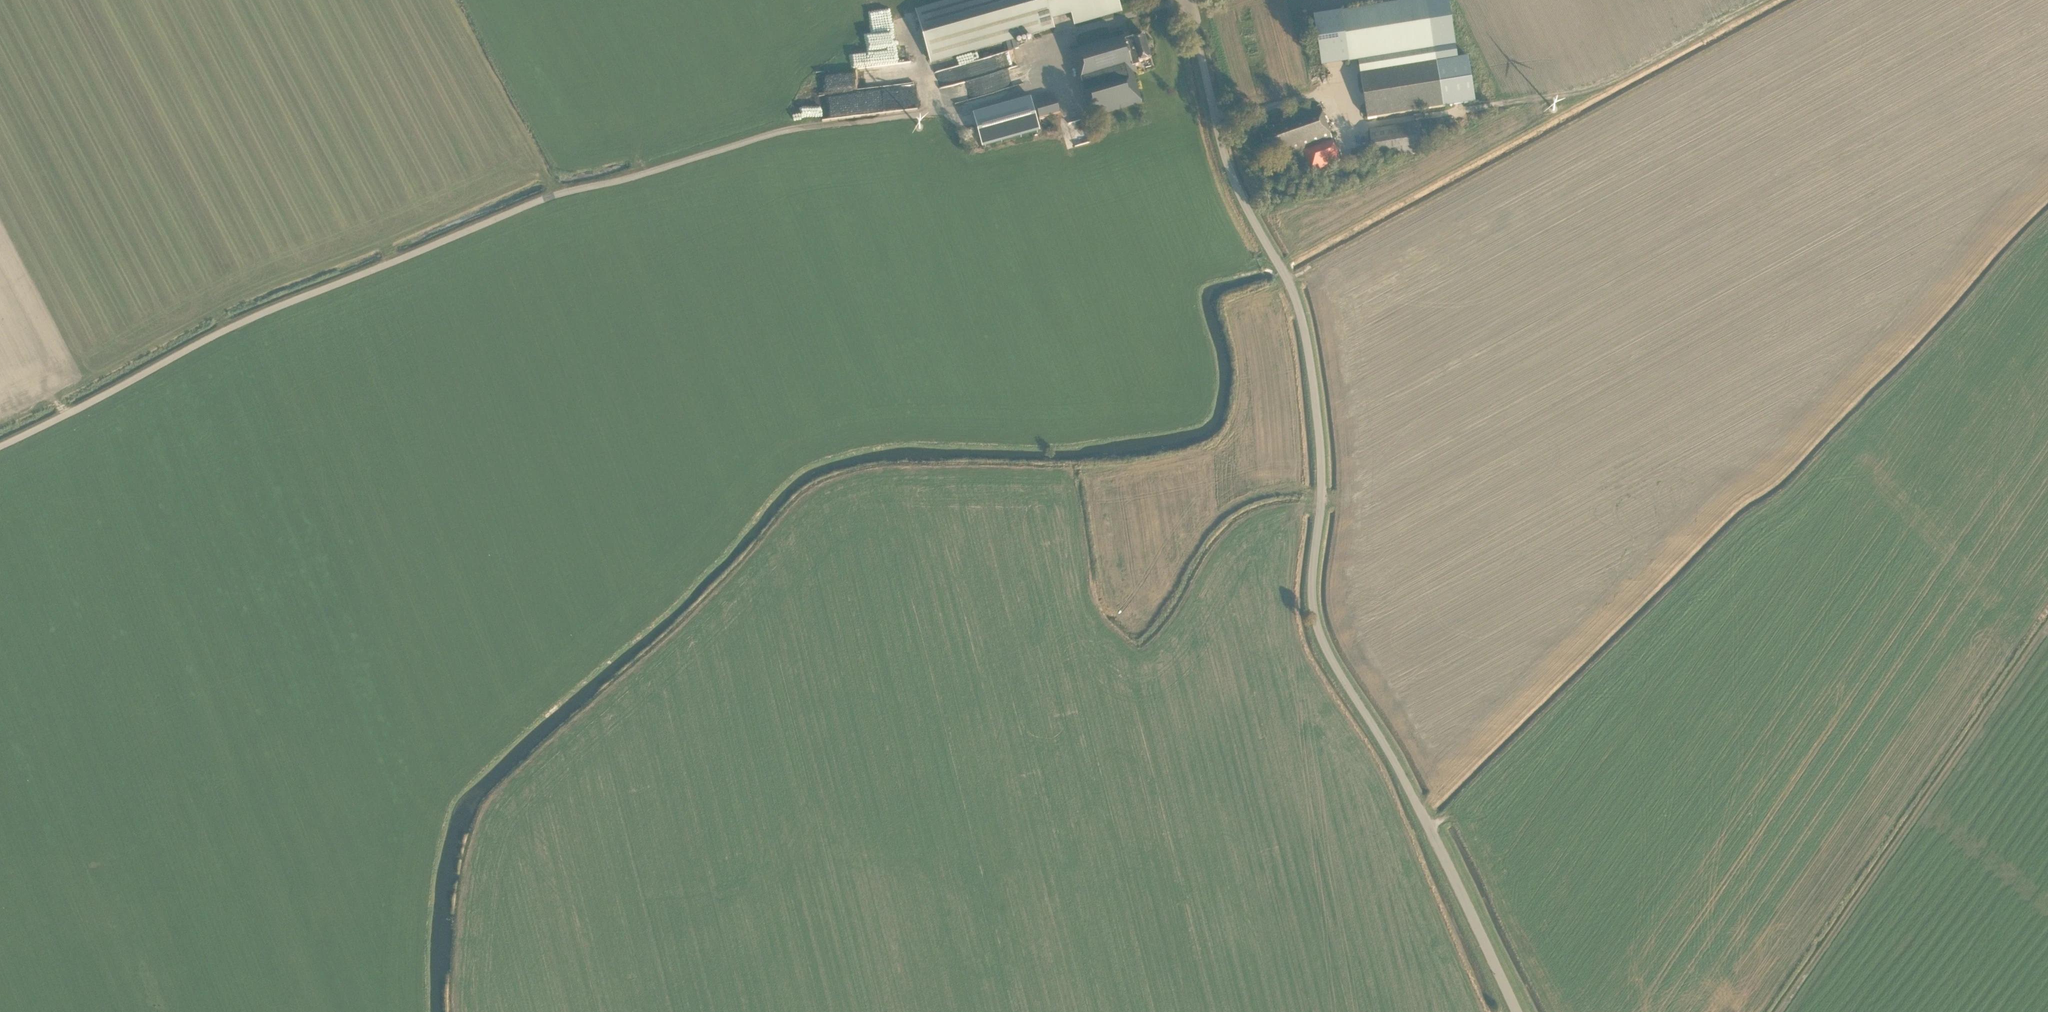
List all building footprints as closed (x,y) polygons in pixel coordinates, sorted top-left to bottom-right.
[(1119,0),(948,0),(917,8),(931,61),(1055,28),(1053,20),(1072,15),(1075,26),(1122,13),(1119,0)] [(1358,62),(1435,49),(1427,0),(1416,0),(1340,12),(1348,63),(1358,62)] [(1152,60),(1146,42),(1145,36),(1126,43),(1122,33),(1116,35),(1116,37),(1070,50),(1091,119),(1143,104),(1133,73),(1138,72),(1137,67),(1140,66),(1140,64),(1152,60)] [(1016,41),(1008,42),(1009,49),(1017,48),(1016,41)] [(1435,49),(1358,62),(1360,75),(1437,63),(1435,49)] [(1012,53),(936,69),(940,87),(988,77),(991,90),(1024,83),(1020,65),(1015,66),(1012,53)] [(1437,63),(1360,75),(1367,119),(1475,102),(1468,58),(1437,63)] [(973,114),(983,148),(1040,132),(1031,98),(973,114)] [(1036,106),(1036,107),(1040,119),(1060,113),(1057,101),(1036,106)] [(1314,107),(1280,119),(1281,123),(1273,126),(1274,129),(1261,134),(1269,156),(1282,151),(1284,156),(1302,150),(1333,139),(1321,107),(1320,105),(1314,107)] [(1369,130),(1374,162),(1424,154),(1419,122),(1369,130)] [(1310,172),(1341,161),(1333,139),(1302,150),(1310,172)] [(1346,159),(1350,171),(1358,168),(1354,156),(1346,159)]
